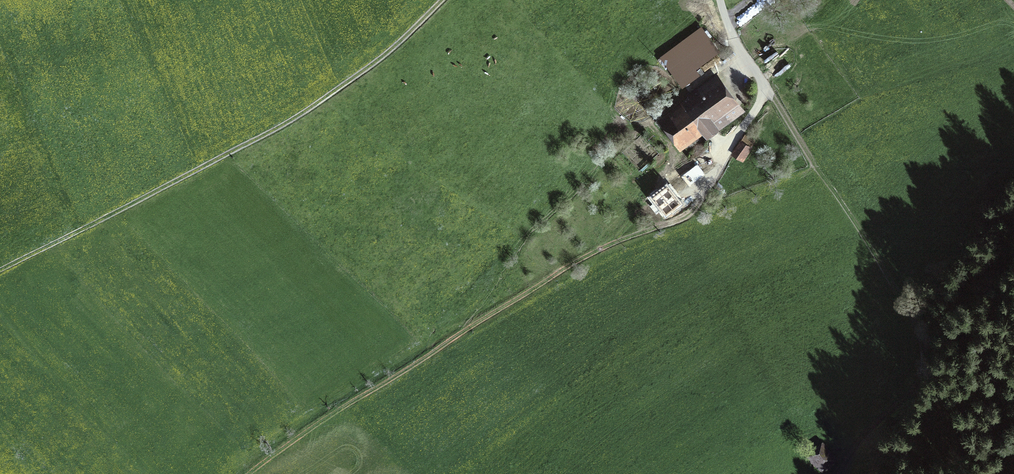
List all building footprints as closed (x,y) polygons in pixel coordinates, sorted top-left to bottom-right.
[(662,56),(680,80),(716,53),(698,29),(662,56)] [(742,111),(714,75),(690,93),(695,101),(667,122),(681,141),(700,127),(707,137),(742,111)] [(733,155),(743,161),(755,141),(745,135),(733,155)] [(686,182),(692,190),(703,181),(700,178),(704,174),(701,170),(686,182)] [(667,186),(653,196),(666,213),(679,202),(667,186)] [(822,470),(834,459),(825,447),(812,459),(822,470)]
